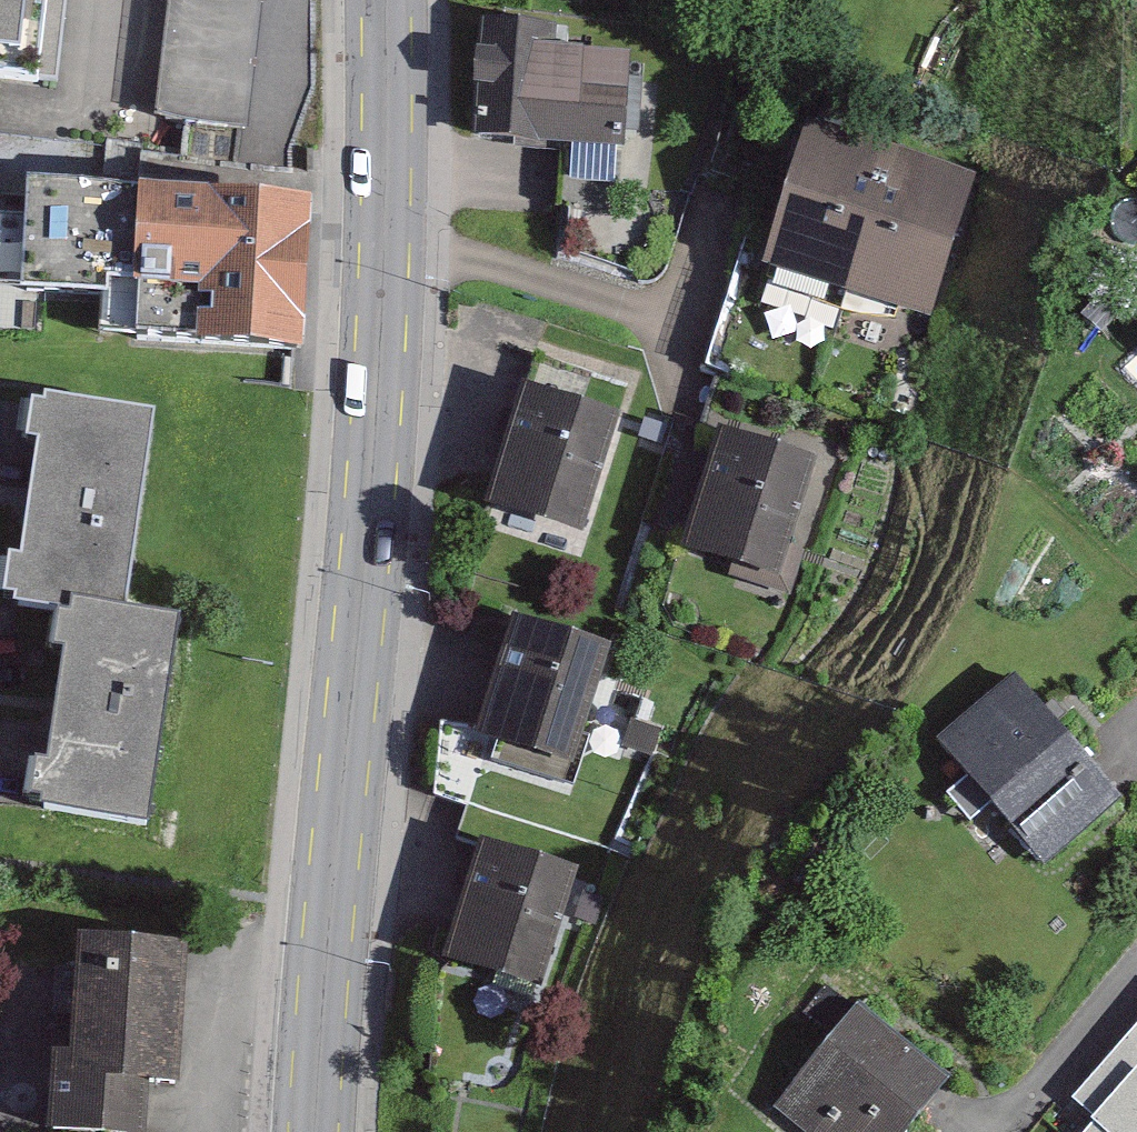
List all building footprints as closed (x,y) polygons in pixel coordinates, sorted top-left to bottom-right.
[(65,92),(75,0),(0,0),(0,85),(65,92)] [(144,121),(242,130),(254,0),(156,0),(144,121)] [(547,34),(455,30),(449,150),(615,157),(619,64),(546,61),(547,34)] [(825,308),(870,158),(778,131),(733,280),(825,308)] [(917,335),(962,185),(870,158),(825,308),(917,335)] [(0,181),(0,322),(280,346),(292,206),(0,181)] [(609,425),(501,394),(467,511),(575,542),(609,425)] [(150,427),(24,413),(2,614),(127,629),(150,427)] [(816,470),(691,430),(652,552),(777,591),(816,470)] [(620,658),(495,622),(459,750),(584,785),(620,658)] [(179,638),(53,624),(30,826),(156,840),(179,638)] [(1107,808),(981,673),(896,752),(1022,887),(1107,808)] [(569,878),(457,846),(423,968),(534,1000),(569,878)] [(35,945),(27,1057),(9,1056),(4,1131),(126,1131),(129,1090),(147,1091),(157,953),(35,945)] [(851,998),(759,1116),(779,1131),(915,1131),(956,1079),(851,998)] [(1066,1097),(1093,1120),(1082,1131),(1136,1131),(1136,1014),(1066,1097)]
